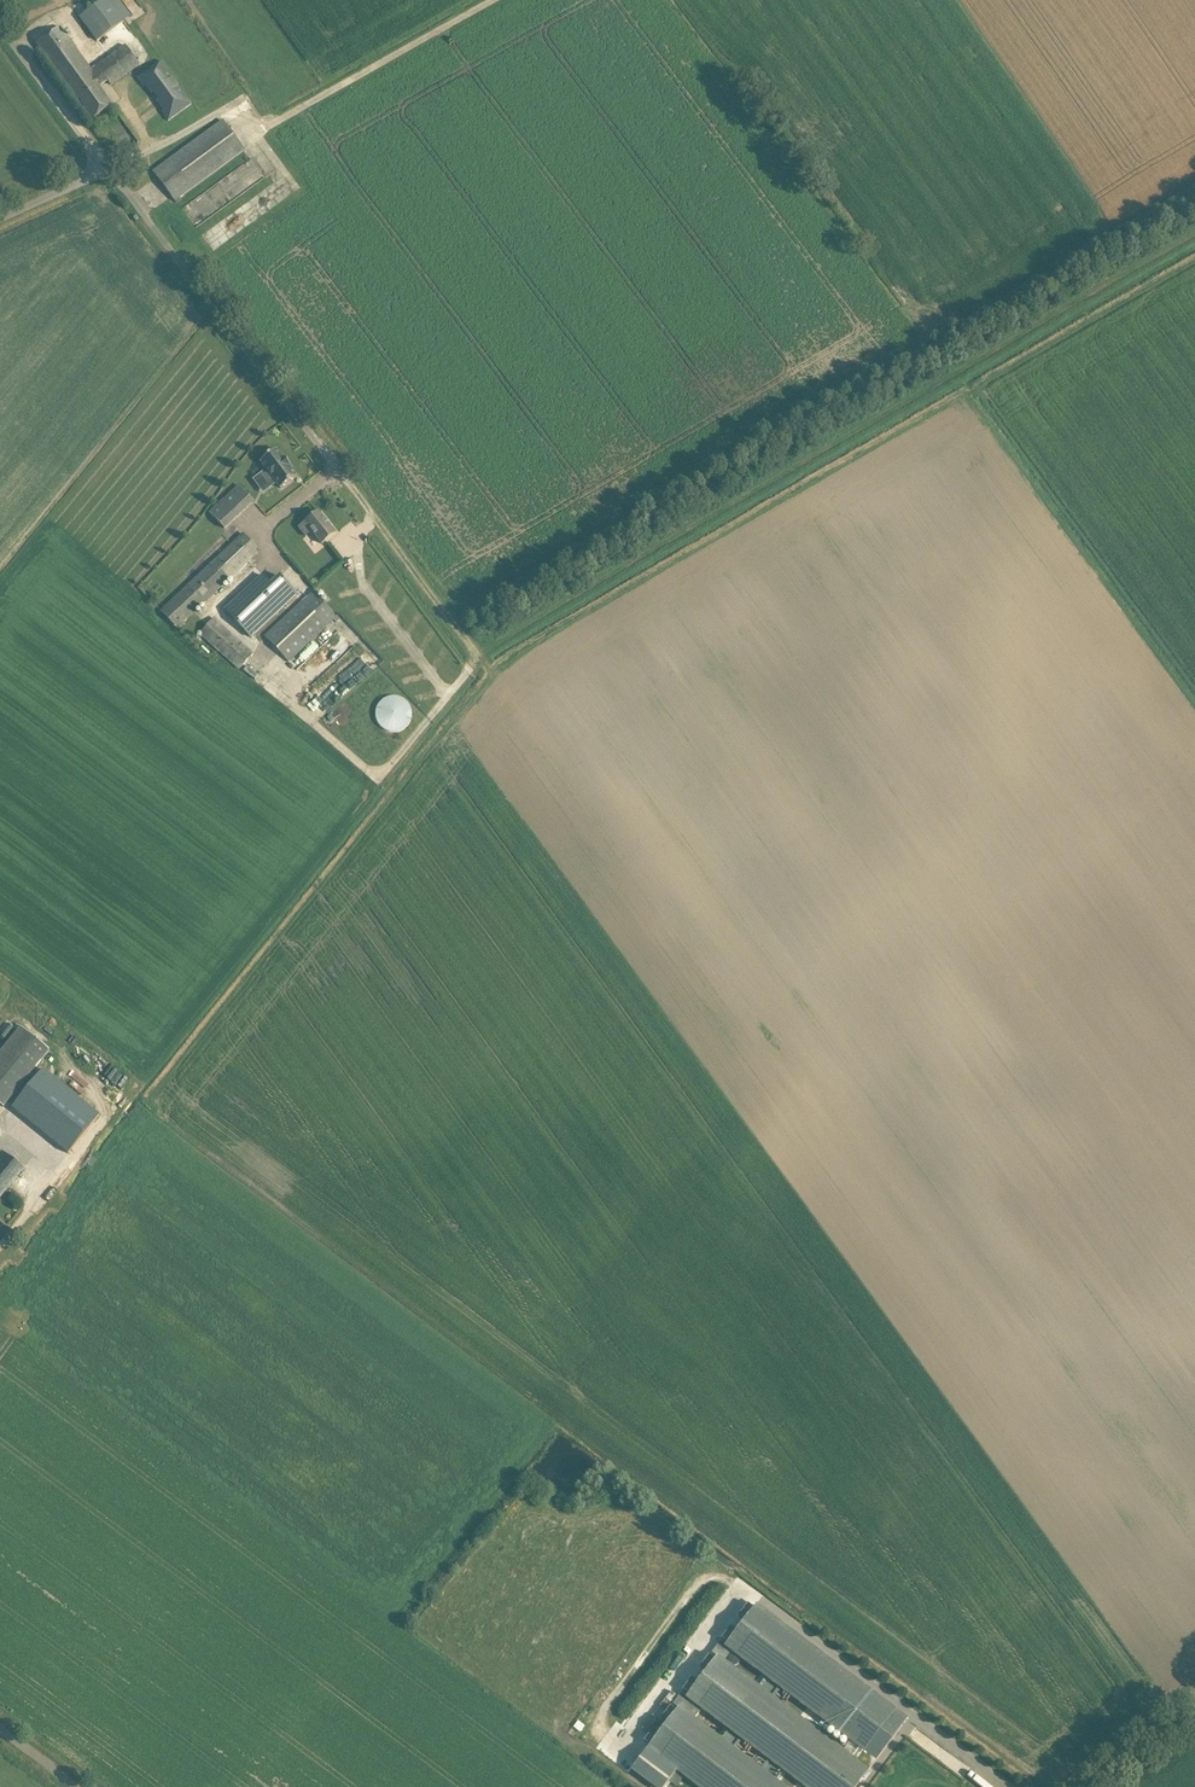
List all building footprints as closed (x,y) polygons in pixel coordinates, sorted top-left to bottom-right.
[(123,19),(110,0),(103,0),(80,16),(95,39),(123,19)] [(37,44),(78,100),(80,99),(94,118),(111,106),(98,87),(106,81),(110,86),(139,64),(125,45),(91,70),(59,28),(37,44)] [(192,103),(161,61),(138,78),(145,87),(146,86),(151,93),(153,92),(159,101),(158,102),(164,111),(163,112),(169,120),(192,103)] [(153,172),(175,201),(245,150),(223,120),(153,172)] [(285,459),(284,459),(277,450),(261,462),(267,470),(260,475),(267,484),(274,479),(281,489),(297,476),(290,467),(291,466),(285,459)] [(209,513),(226,530),(255,501),(239,484),(209,513)] [(298,528),(304,535),(310,530),(322,545),(336,533),(319,512),(298,528)] [(243,533),(161,612),(178,630),(260,550),(243,533)] [(224,610),(248,636),(283,605),(296,592),(280,575),(271,584),(262,575),(224,610)] [(266,638),(289,663),(336,618),(313,593),(266,638)] [(199,635),(239,670),(252,654),(213,619),(199,635)] [(410,723),(412,716),(412,714),(411,709),(410,705),(406,701),(402,699),(398,697),(393,696),(388,697),(384,699),(380,702),(378,707),(376,713),(377,718),(379,724),(383,727),(389,731),(395,732),(399,731),(404,729),(407,727),(410,723)] [(4,1107),(50,1051),(21,1027),(0,1053),(0,1104),(4,1107)] [(12,1108),(68,1154),(100,1115),(44,1069),(12,1108)] [(24,1169),(2,1151),(0,1154),(0,1198),(24,1169)] [(907,1720),(756,1606),(725,1647),(850,1741),(843,1750),(718,1656),(686,1698),(804,1786),(856,1786),(907,1720)] [(648,1748),(700,1786),(785,1786),(679,1707),(648,1748)]
